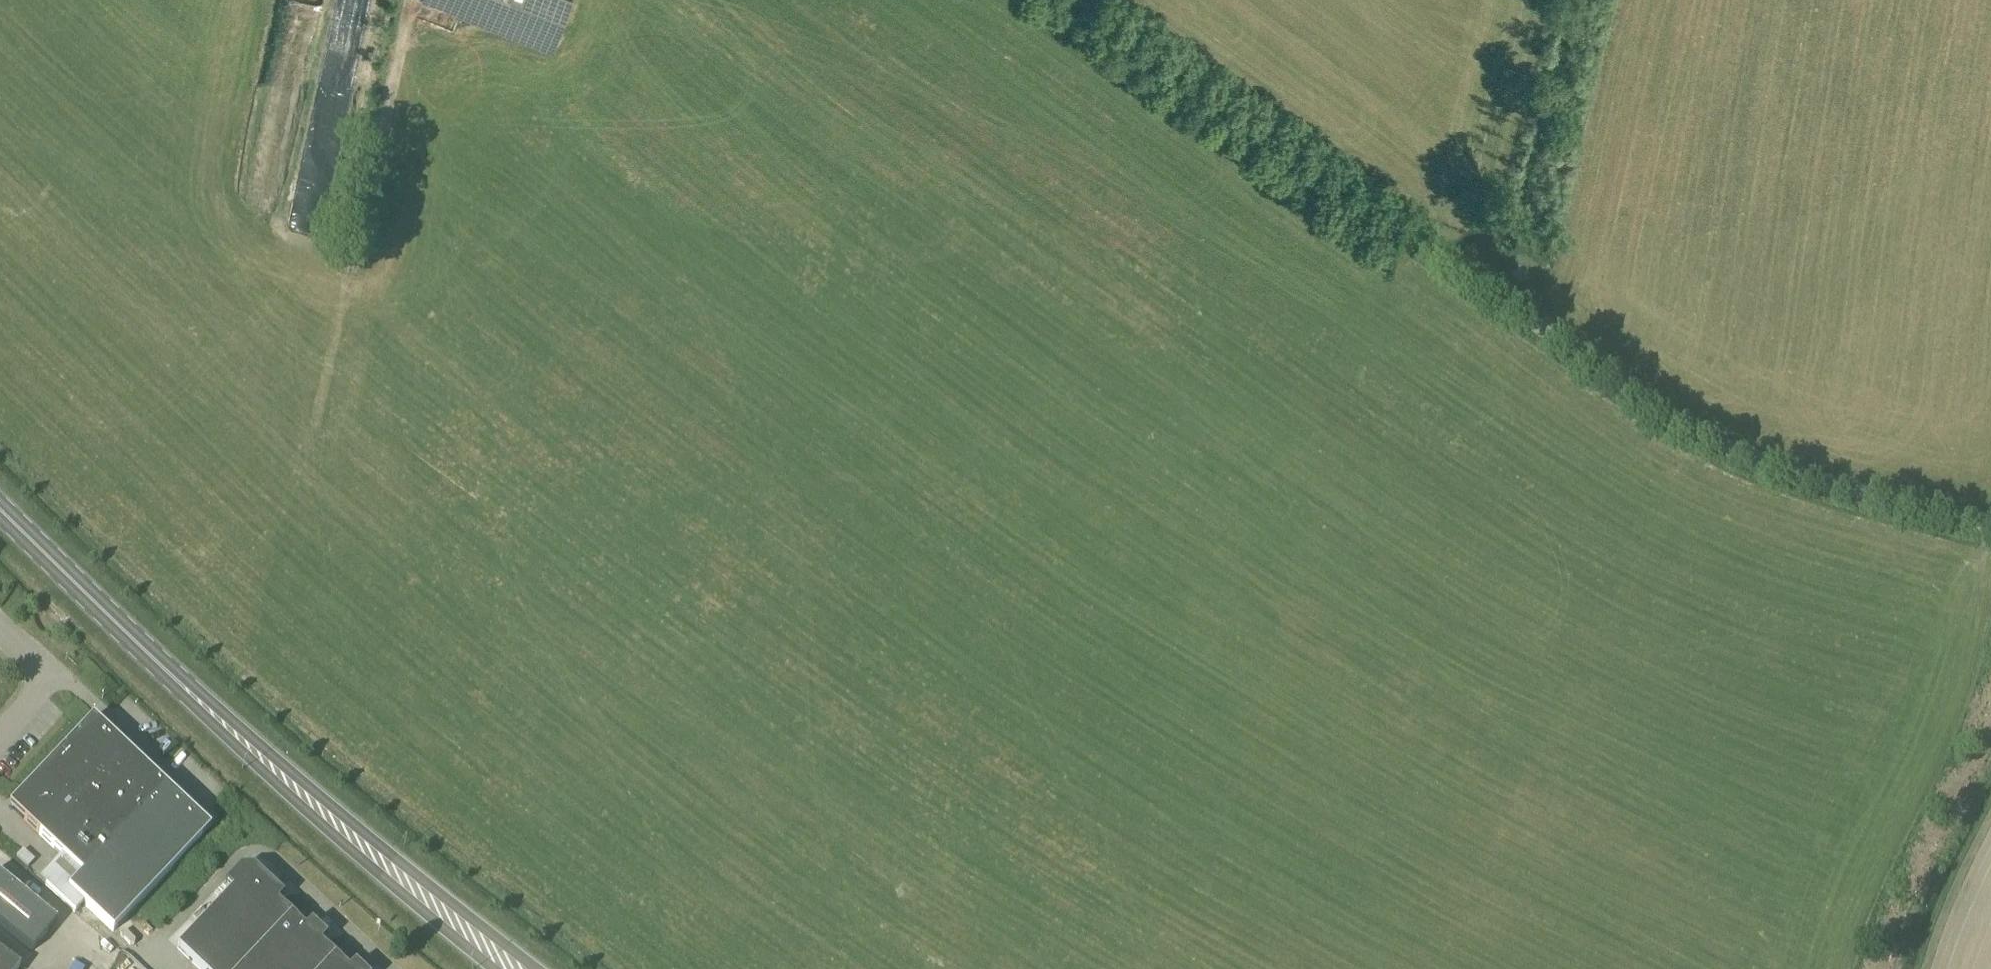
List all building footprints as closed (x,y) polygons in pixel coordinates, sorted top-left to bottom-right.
[(509,0),(424,0),(498,29),(509,0)] [(46,841),(130,752),(93,717),(9,806),(46,841)] [(83,876),(167,787),(130,752),(46,841),(62,856),(38,881),(59,900),(82,875),(83,876)] [(114,932),(211,829),(167,787),(83,876),(82,875),(59,900),(74,914),(83,904),(114,932)] [(278,903),(284,896),(254,868),(240,868),(225,884),(232,890),(178,949),(199,968),(348,968),(321,944),(327,937),(312,922),(306,929),(278,903)] [(57,922),(0,874),(0,926),(32,953),(57,922)] [(21,967),(0,952),(0,968),(19,968),(21,967)]
